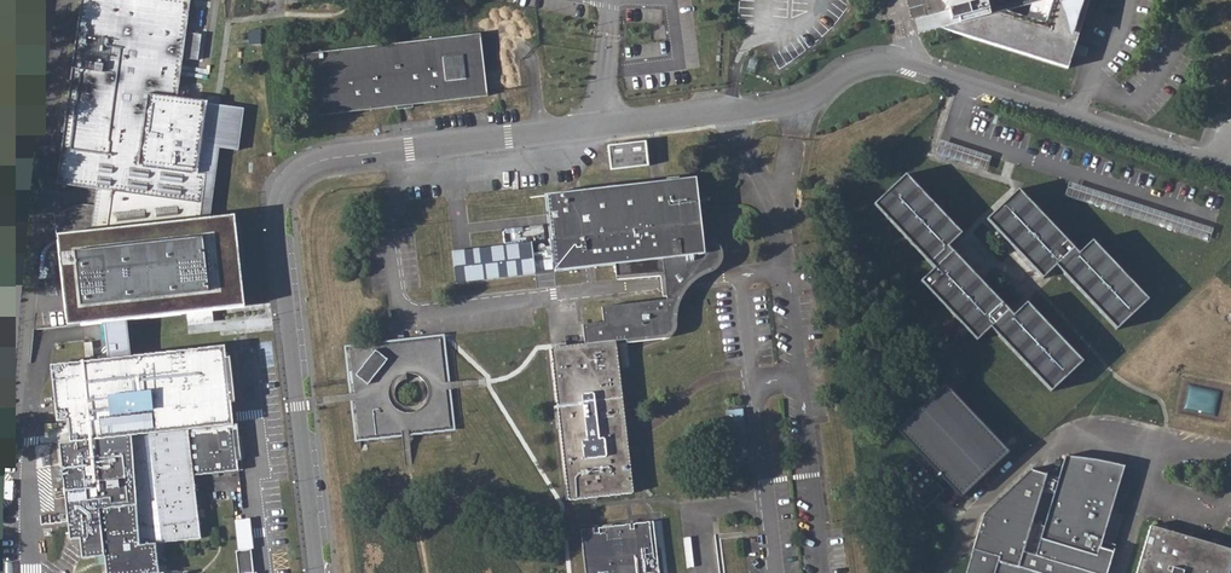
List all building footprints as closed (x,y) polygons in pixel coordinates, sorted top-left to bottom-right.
[(208,216),(218,142),(236,144),(242,108),(206,103),(206,99),(176,95),(182,55),(196,57),(200,31),(184,29),(188,0),(81,0),(55,181),(96,186),(111,189),(103,242),(57,248),(66,324),(103,320),(107,356),(50,363),(57,420),(67,418),(70,440),(196,425),(198,443),(190,444),(194,472),(238,467),(237,458),(241,457),(237,422),(233,423),(230,400),(236,399),(230,354),(225,354),(224,343),(126,355),(122,317),(242,303),(233,234),(236,233),(233,213),(208,216)] [(944,9),(949,8),(954,22),(938,26),(1068,67),(1090,0),(944,0),(946,3),(944,9)] [(944,9),(914,17),(918,32),(938,26),(954,22),(949,8),(944,9)] [(303,55),(311,118),(478,97),(472,34),(303,55)] [(610,171),(647,168),(644,143),(607,148),(610,171)] [(989,165),(991,151),(940,143),(937,156),(989,165)] [(995,327),(1054,393),(1088,363),(1032,302),(1018,315),(954,244),(968,231),(914,172),(881,202),(940,266),(926,279),(981,340),(995,327)] [(537,274),(618,265),(619,277),(666,273),(667,283),(668,290),(668,298),(604,305),(605,322),(584,324),(587,343),(553,347),(570,499),(635,492),(618,339),(664,335),(668,333),(672,327),(671,322),(672,308),(676,295),(680,289),(689,280),(691,278),(698,274),(714,268),(719,262),(720,254),(717,247),(706,247),(698,179),(418,211),(420,225),(427,287),(482,280),(483,297),(540,291),(537,274)] [(1212,225),(1070,181),(1066,195),(1207,239),(1212,225)] [(57,248),(103,242),(111,189),(96,186),(90,229),(55,233),(57,248)] [(1061,267),(1121,331),(1153,302),(1098,242),(1085,254),(1025,189),(993,219),(1048,279),(1061,267)] [(5,198),(3,215),(11,217),(13,199),(5,198)] [(360,437),(451,427),(446,386),(441,341),(349,351),(355,397),(360,437)] [(888,471),(923,509),(934,499),(930,496),(939,489),(936,485),(946,475),(963,495),(1010,452),(947,383),(900,427),(925,453),(915,463),(907,454),(888,471)] [(165,568),(161,568),(158,540),(202,535),(194,472),(190,444),(198,443),(196,425),(70,440),(59,442),(71,536),(80,535),(83,552),(104,550),(107,572),(166,572),(165,568)] [(1067,568),(1083,572),(1109,572),(1115,555),(1101,551),(1103,544),(1125,469),(1121,468),(1092,461),(1066,458),(1059,481),(1031,472),(984,515),(967,572),(1065,572),(1067,568)] [(238,518),(242,550),(254,548),(257,548),(254,516),(238,518)] [(581,531),(585,572),(659,572),(654,523),(633,525),(634,529),(631,530),(630,525),(599,529),(599,533),(595,534),(594,529),(581,531)] [(1230,570),(1230,551),(1152,526),(1138,572),(1230,572),(1230,570)] [(1117,548),(1103,544),(1101,551),(1115,555),(1117,548)] [(241,572),(248,572),(256,572),(254,548),(242,550),(238,550),(241,572)]
